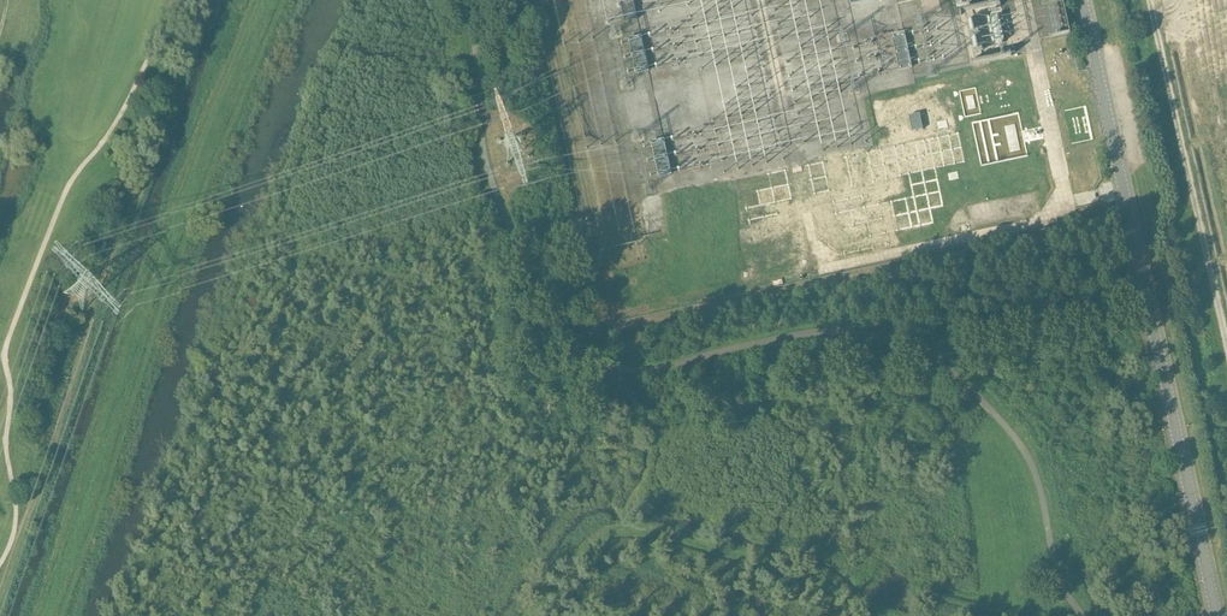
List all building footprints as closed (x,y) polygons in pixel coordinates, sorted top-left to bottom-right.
[(626,22),(639,19),(635,0),(621,0),(626,22)] [(1063,0),(1052,0),(1042,2),(1050,36),(1070,32),(1063,0)] [(901,71),(913,68),(905,33),(893,36),(901,71)] [(630,39),(637,74),(650,72),(643,36),(630,39)] [(1016,80),(1012,59),(999,62),(1004,83),(1016,80)] [(652,142),(660,177),(672,174),(665,139),(652,142)]
